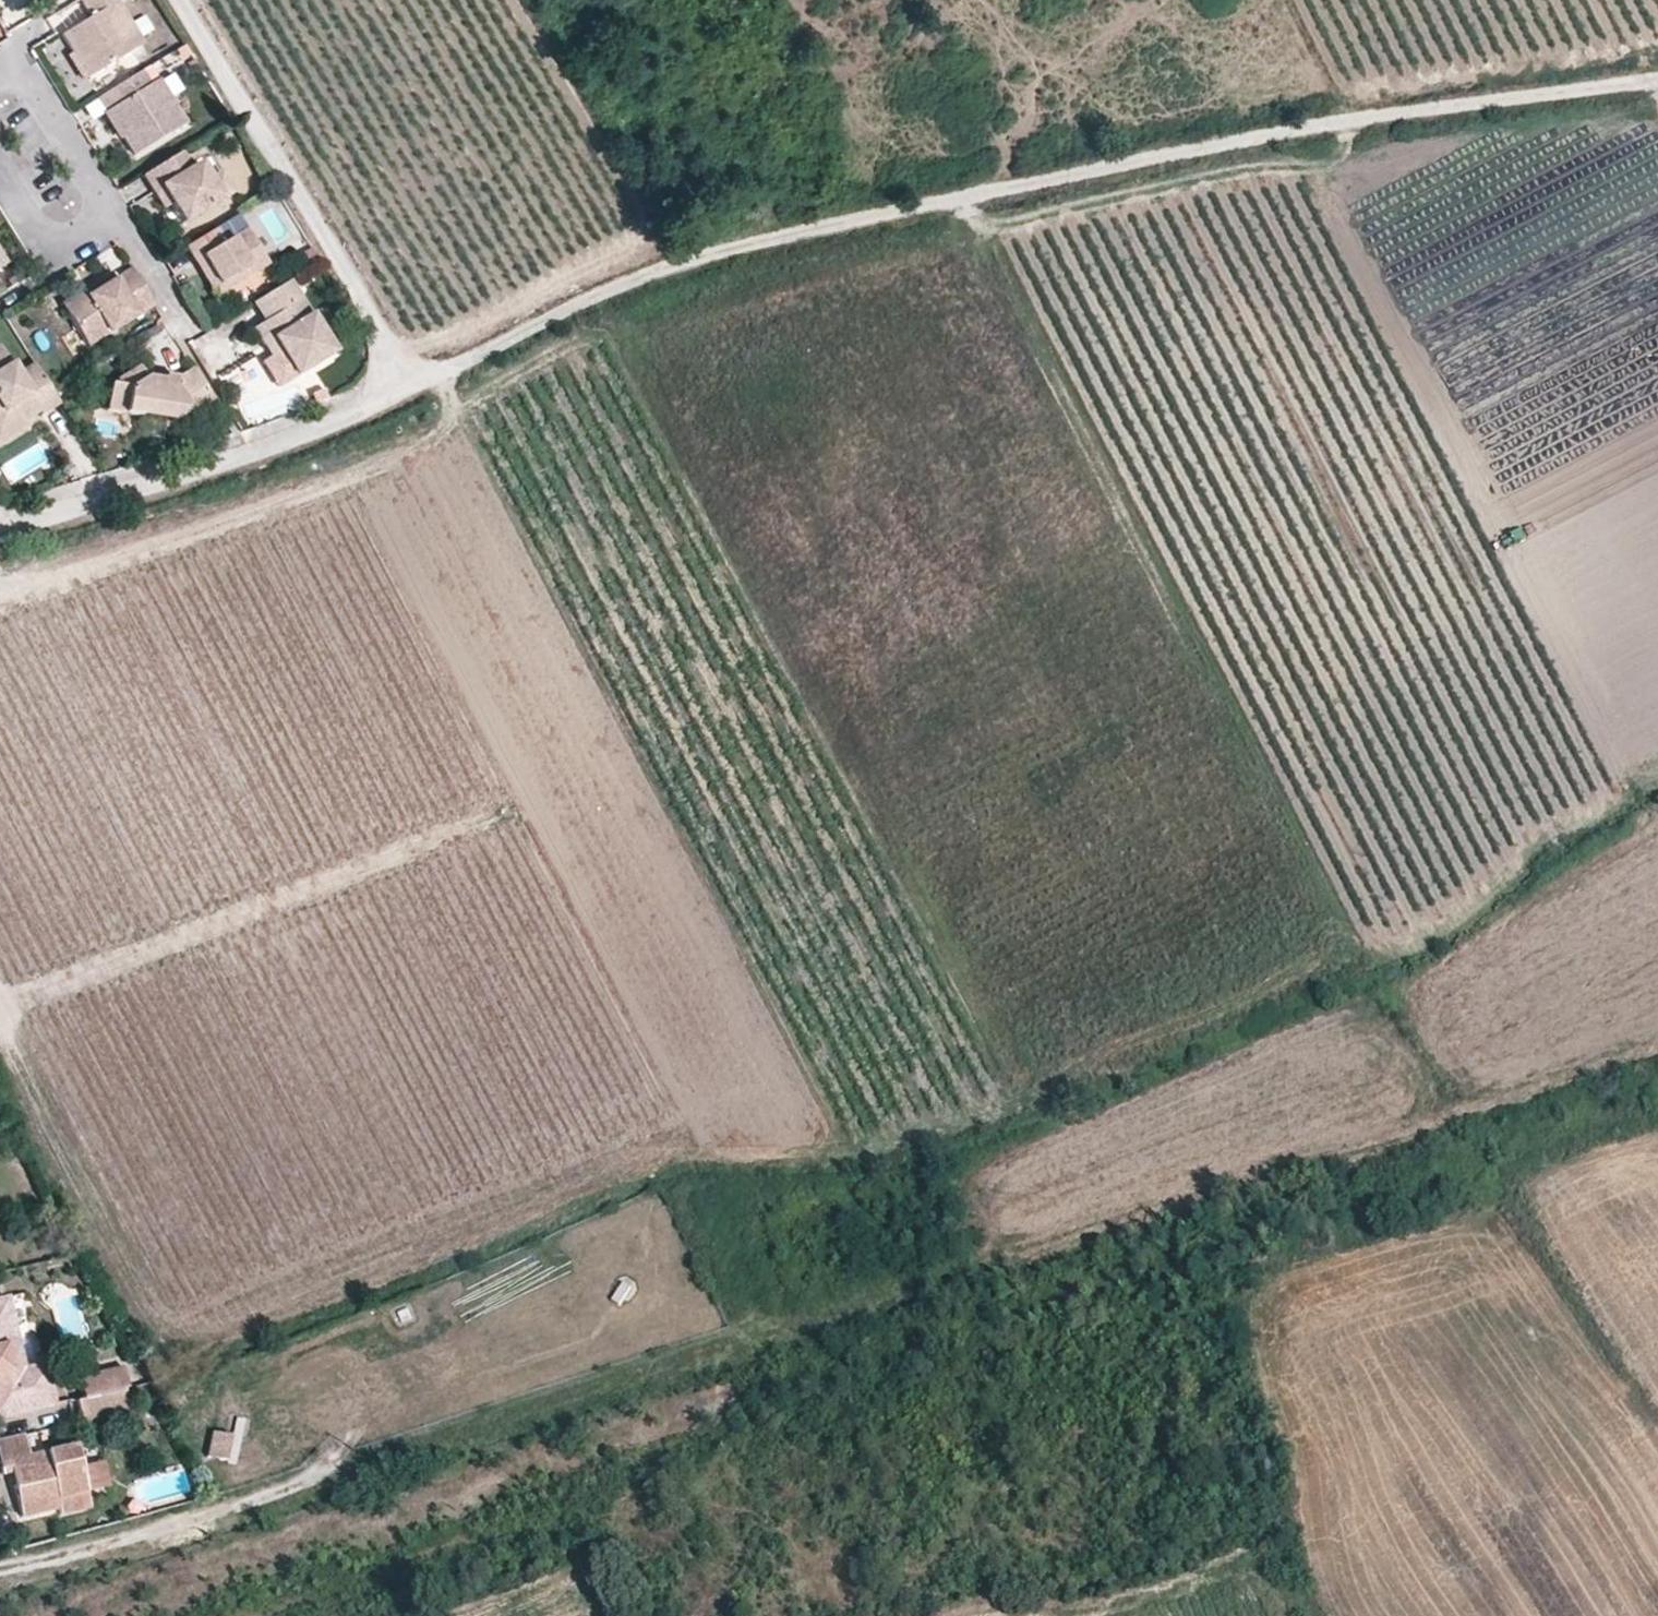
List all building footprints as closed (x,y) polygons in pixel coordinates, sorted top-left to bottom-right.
[(90,17),(61,35),(72,53),(87,79),(142,45),(118,6),(114,0),(80,0),(90,17)] [(87,79),(72,53),(67,56),(82,82),(87,79)] [(199,68),(194,60),(187,64),(192,72),(199,68)] [(185,125),(157,80),(149,85),(140,72),(98,98),(134,156),(185,125)] [(233,193),(220,172),(208,179),(198,163),(189,168),(180,153),(142,177),(151,191),(157,187),(169,206),(181,225),(233,193)] [(169,206),(157,187),(151,191),(163,210),(169,206)] [(267,265),(237,216),(185,248),(193,261),(199,257),(221,293),(267,265)] [(319,263),(310,249),(301,254),(310,269),(319,263)] [(221,293),(199,257),(193,261),(215,297),(221,293)] [(154,306),(131,268),(114,279),(110,273),(91,285),(94,291),(63,310),(86,347),(154,306)] [(193,287),(188,278),(178,283),(184,293),(193,287)] [(336,351),(292,279),(256,301),(268,320),(257,326),(266,343),(275,337),(284,353),(298,375),(336,351)] [(63,310),(94,291),(91,285),(59,304),(63,310)] [(284,353),(275,337),(266,343),(274,355),(276,358),(284,353)] [(34,364),(17,375),(0,348),(0,427),(9,421),(4,413),(13,408),(19,417),(35,408),(39,413),(40,415),(58,404),(34,364)] [(298,375),(284,353),(276,358),(274,355),(264,361),(279,386),(298,375)] [(217,403),(194,367),(179,376),(164,374),(163,378),(147,376),(145,371),(141,364),(119,377),(118,383),(112,382),(108,409),(173,420),(190,409),(195,417),(217,403)] [(27,429),(23,423),(39,413),(35,408),(19,417),(13,408),(4,413),(9,421),(0,427),(0,446),(27,429)] [(23,1368),(7,1298),(0,1300),(0,1409),(2,1418),(54,1405),(45,1363),(23,1368)] [(79,1377),(84,1398),(124,1387),(128,1386),(123,1367),(79,1377)] [(77,1402),(83,1427),(131,1415),(124,1387),(84,1398),(84,1400),(77,1402)] [(232,1436),(226,1462),(236,1464),(245,1420),(235,1418),(232,1436)] [(212,1432),(207,1458),(226,1462),(232,1436),(212,1432)] [(24,1436),(0,1441),(0,1465),(3,1476),(28,1470),(31,1482),(14,1486),(21,1518),(59,1509),(60,1516),(90,1509),(86,1494),(80,1468),(75,1447),(29,1456),(24,1436)] [(103,1462),(80,1468),(86,1494),(109,1488),(103,1462)]
